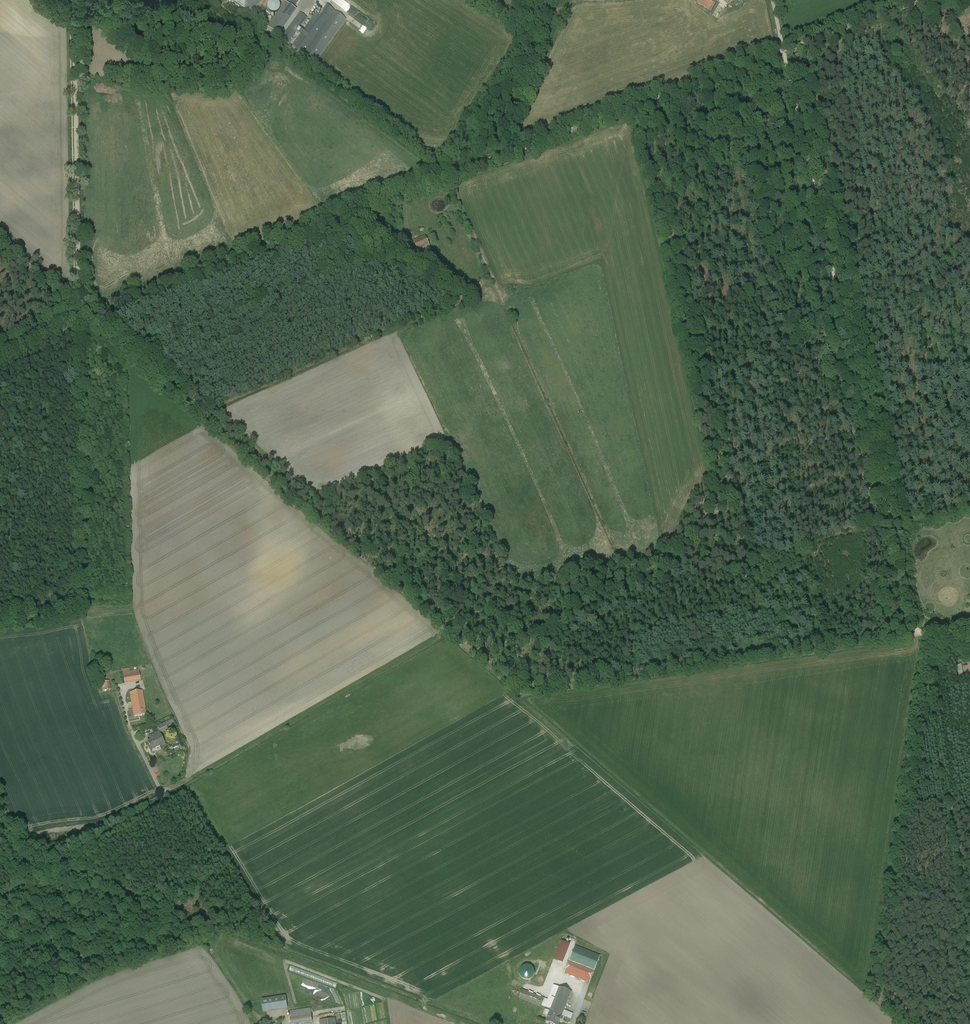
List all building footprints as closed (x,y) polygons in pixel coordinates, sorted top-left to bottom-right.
[(251,15),(262,0),(230,0),(251,15)] [(269,0),(269,11),(280,12),(280,1),(269,0)] [(711,12),(717,2),(714,0),(694,0),(693,1),(697,3),(711,12)] [(287,3),(283,7),(291,13),(294,8),(287,3)] [(292,46),(305,55),(336,12),(335,11),(327,5),(319,16),(316,14),(292,46)] [(307,18),(300,12),(282,37),(290,42),(307,18)] [(336,12),(305,55),(315,63),(347,19),(336,12)] [(405,239),(395,233),(390,240),(400,248),(405,239)] [(414,242),(420,256),(427,253),(425,249),(430,246),(425,237),(414,242)] [(138,670),(123,672),(125,683),(140,680),(138,670)] [(142,691),(130,693),(134,716),(146,714),(142,691)] [(159,731),(153,734),(155,738),(151,739),(148,741),(152,750),(151,749),(155,747),(159,745),(159,746),(160,746),(159,745),(164,743),(159,731)] [(600,957),(575,947),(565,973),(590,983),(600,957)] [(534,976),(535,973),(534,970),(532,967),(530,965),(527,965),(524,965),(521,967),(519,970),(519,973),(520,976),(521,978),(524,980),(527,981),(530,980),(533,978),(534,976)] [(571,992),(554,985),(546,1007),(550,1009),(563,1014),(571,992)] [(544,999),(522,990),(519,998),(541,1007),(544,999)] [(285,996),(262,1000),(264,1012),(287,1008),(285,996)] [(289,1012),(291,1023),(292,1023),(312,1021),(311,1009),(289,1012)] [(550,1009),(545,1022),(550,1023),(559,1023),(563,1014),(550,1009)]
